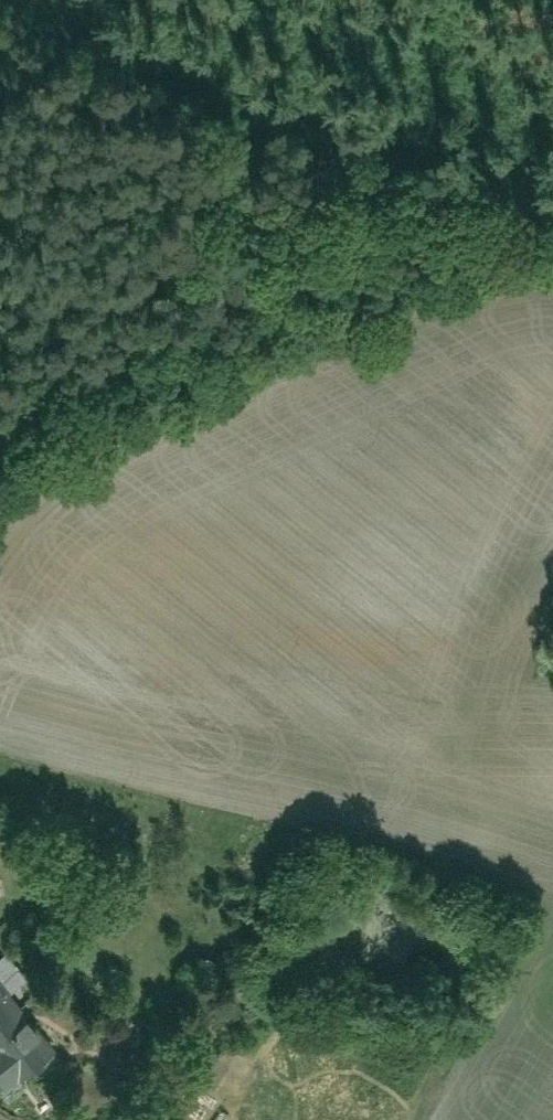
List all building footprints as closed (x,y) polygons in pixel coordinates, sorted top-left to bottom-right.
[(20,1085),(62,1049),(0,978),(0,1061),(20,1085)]
